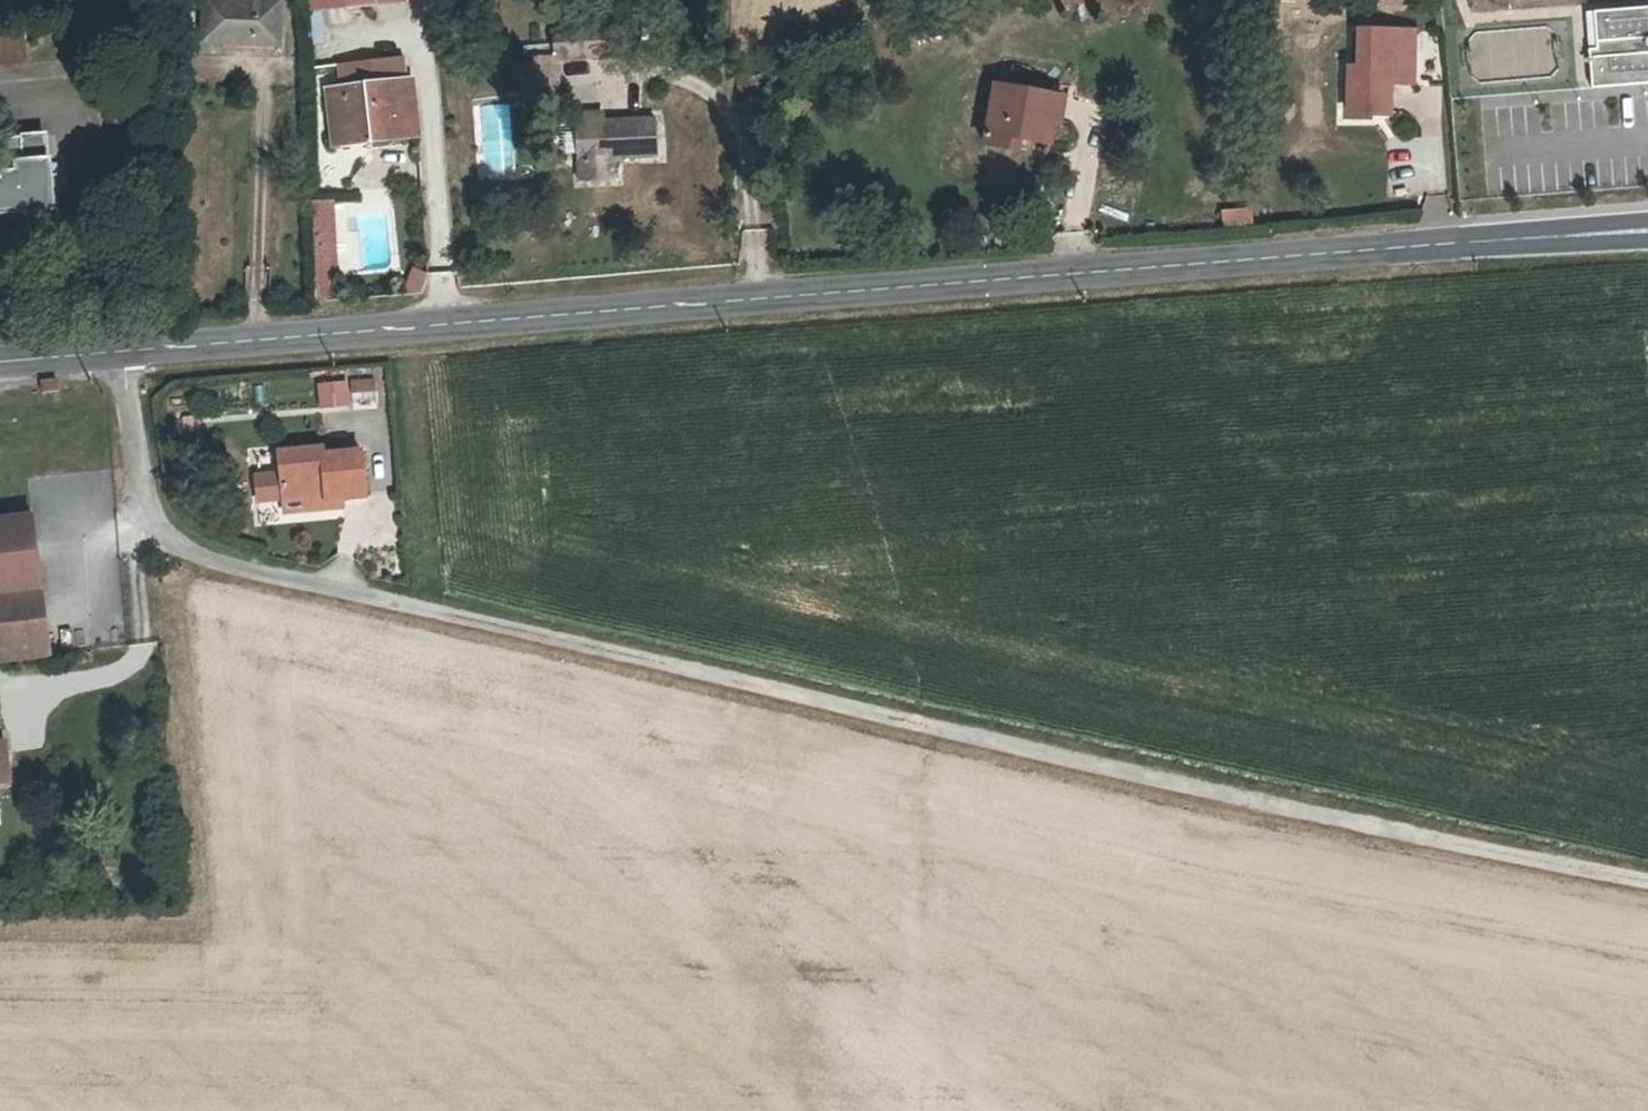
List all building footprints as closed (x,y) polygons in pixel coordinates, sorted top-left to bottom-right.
[(412,7),(411,0),(311,0),(312,15),(412,7)] [(1583,5),(1583,10),(1588,85),(1647,81),(1647,0),(1583,5)] [(274,2),(202,3),(203,44),(275,42),(274,2)] [(622,27),(565,28),(566,56),(622,55),(622,27)] [(1418,28),(1357,29),(1357,67),(1344,67),(1345,119),(1398,118),(1397,86),(1419,86),(1418,28)] [(565,113),(566,56),(530,57),(530,113),(565,113)] [(407,80),(324,90),(330,145),(413,136),(407,80)] [(1059,97),(991,81),(977,142),(1019,152),(1022,137),(1048,143),(1059,97)] [(659,124),(581,130),(585,186),(621,183),(619,162),(661,158),(659,124)] [(42,214),(37,144),(32,144),(32,131),(0,132),(0,216),(42,214)] [(309,205),(313,301),(341,299),(340,268),(347,268),(346,235),(358,234),(357,203),(309,205)] [(1219,211),(1221,228),(1252,224),(1250,208),(1219,211)] [(402,287),(419,293),(427,272),(409,266),(402,287)] [(373,380),(352,381),(353,392),(374,390),(373,380)] [(345,382),(319,385),(320,406),(347,404),(345,382)] [(283,472),(284,498),(341,495),(341,500),(365,498),(362,452),(322,454),(322,450),(282,452),(283,472)] [(284,498),(283,472),(257,473),(259,499),(284,498)] [(341,495),(284,498),(285,511),(341,508),(341,500),(341,495)] [(27,586),(15,516),(0,518),(0,591),(27,586)] [(38,653),(27,586),(0,591),(0,659),(38,653)]
